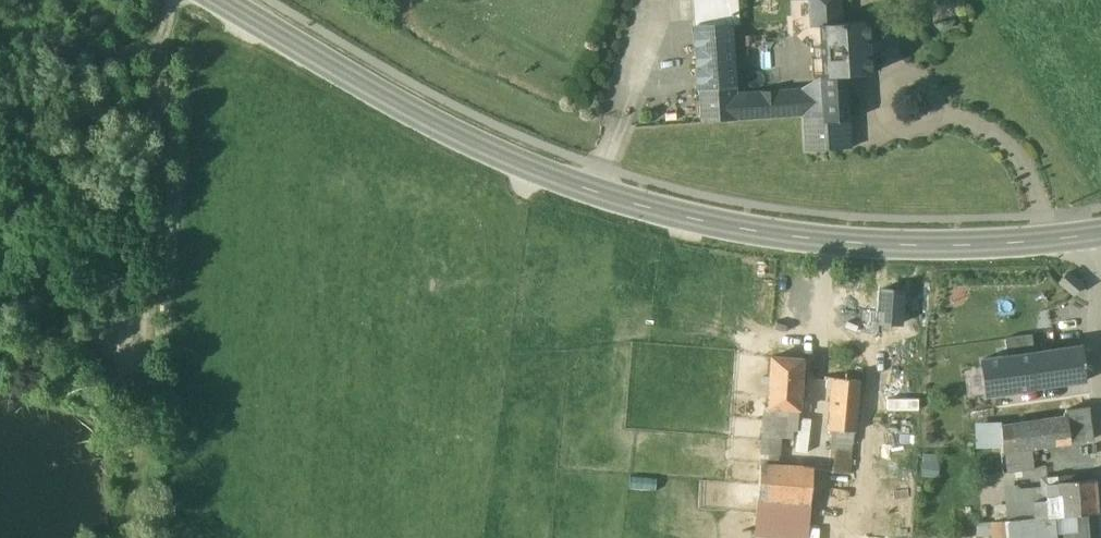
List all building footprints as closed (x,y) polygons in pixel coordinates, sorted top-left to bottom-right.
[(695,26),(732,24),(732,25),(739,24),(738,0),(693,0),(695,26)] [(811,18),(819,26),(820,26),(820,24),(840,23),(839,0),(810,0),(811,18)] [(840,23),(820,24),(820,26),(823,76),(847,75),(871,74),(868,21),(840,23)] [(732,24),(695,26),(699,89),(736,87),(732,25),(732,24)] [(847,75),(823,76),(824,96),(848,95),(847,75)] [(736,87),(699,89),(701,122),(738,119),(737,102),(736,87)] [(848,95),(824,96),(825,112),(825,121),(850,120),(848,95)] [(802,97),(737,102),(738,119),(803,115),(803,113),(802,97)] [(825,112),(803,113),(803,115),(805,151),(851,148),(850,120),(825,121),(825,112)] [(1067,273),(1059,282),(1074,294),(1082,285),(1067,273)] [(982,360),(987,394),(1035,388),(1030,352),(1034,352),(1032,335),(1005,339),(1008,356),(982,360)] [(1081,346),(1030,352),(1035,388),(1086,381),(1081,346)] [(802,360),(771,357),(768,407),(798,410),(799,410),(801,384),(807,385),(808,374),(802,373),(802,360)] [(834,376),(832,429),(855,430),(857,377),(834,376)] [(798,410),(768,407),(767,423),(797,426),(798,410)] [(1066,416),(1000,425),(1001,452),(1091,439),(1088,407),(1065,409),(1066,416)] [(779,451),(762,449),(760,464),(778,465),(779,451)] [(778,465),(760,464),(757,499),(803,502),(806,468),(778,465)] [(1095,480),(1074,482),(1074,477),(1058,477),(1061,516),(1079,515),(1097,513),(1095,480)] [(1049,501),(1006,504),(1008,521),(1017,520),(1050,517),(1049,501)] [(1079,515),(1079,528),(1079,537),(1099,537),(1097,513),(1079,515)] [(1050,517),(1017,520),(1019,536),(1040,534),(1040,532),(1079,528),(1079,515),(1050,517)] [(994,522),(995,537),(1017,537),(1017,536),(1019,536),(1017,520),(1008,521),(994,522)]
